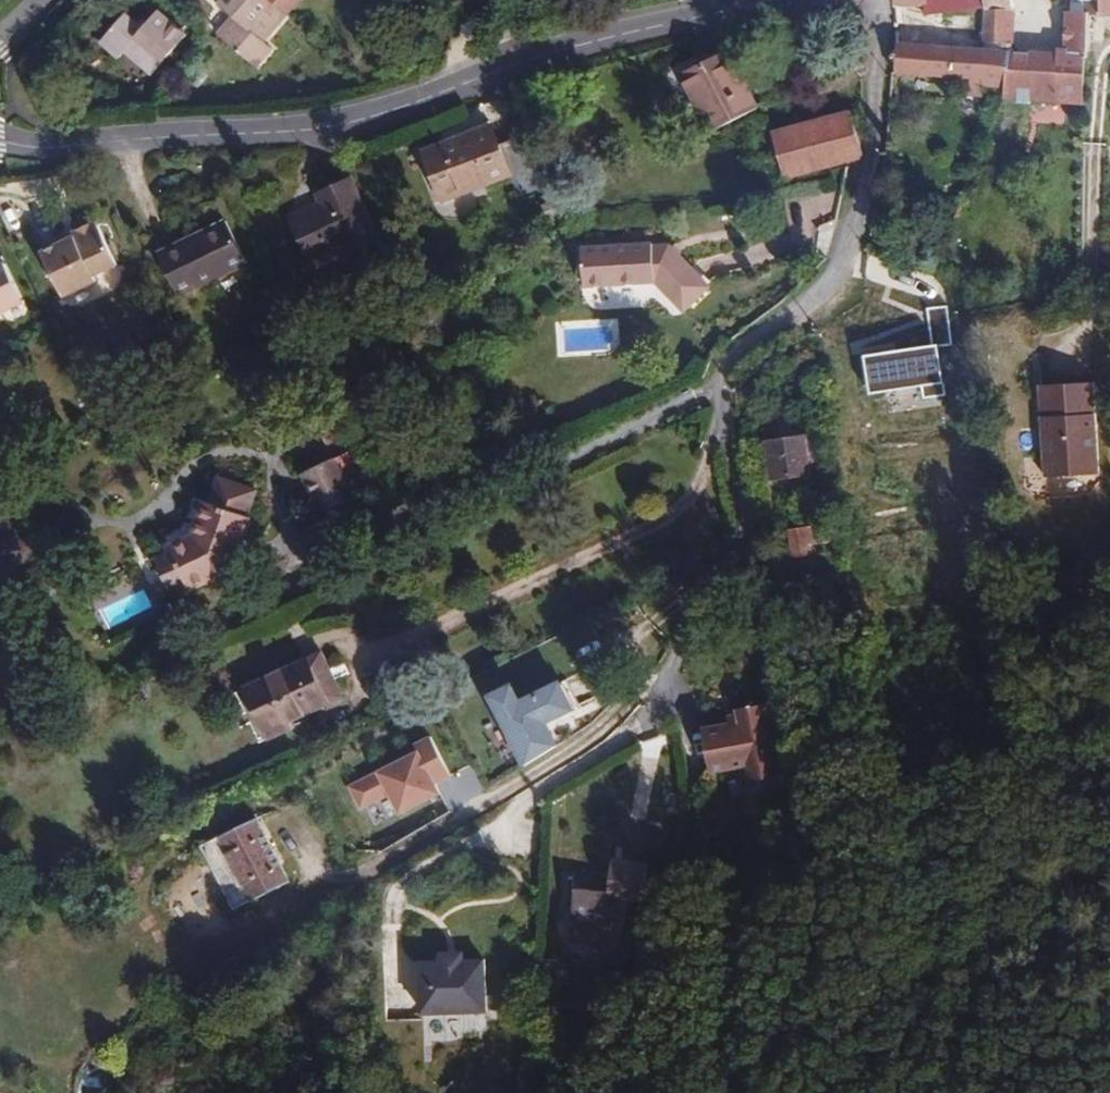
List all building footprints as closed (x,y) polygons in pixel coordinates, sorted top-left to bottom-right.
[(218,5),(232,17),(217,34),(255,68),(273,48),(265,41),(301,0),(222,0),(218,5)] [(985,0),(894,0),(894,7),(924,3),(924,15),(985,7),(985,0)] [(1089,15),(1090,4),(1100,4),(1100,0),(1070,0),(1070,11),(1067,11),(1065,50),(1057,50),(1057,54),(1036,53),(1036,57),(1022,56),(1022,52),(1014,51),(1013,0),(985,0),(985,7),(985,42),(993,42),(1003,42),(1002,50),(1007,51),(1005,81),(1003,98),(1022,99),(1041,100),(1049,100),(1084,102),(1086,52),(1088,52),(1089,15)] [(1100,4),(1090,4),(1089,15),(1109,16),(1109,0),(1100,0),(1100,4)] [(143,29),(138,25),(125,13),(99,43),(118,59),(125,51),(151,75),(187,35),(159,10),(147,24),(143,29)] [(142,20),(138,25),(143,29),(147,24),(142,20)] [(961,78),(960,95),(982,97),(984,80),(1005,81),(1007,51),(1002,50),(993,50),(897,42),(894,73),(961,78)] [(1003,42),(993,42),(993,50),(1002,50),(1003,42)] [(683,76),(712,132),(758,108),(729,53),(683,76)] [(863,155),(851,112),(823,120),(821,112),(800,118),(802,126),(773,134),(779,155),(764,160),(769,181),(863,155)] [(494,124),(422,153),(441,201),(513,172),(519,170),(515,159),(509,161),(494,124)] [(381,240),(352,179),(319,194),(323,202),(290,218),(311,261),(342,246),(347,256),(381,240)] [(0,213),(11,234),(27,225),(16,204),(0,213)] [(179,296),(247,265),(226,220),(158,252),(179,296)] [(64,250),(62,246),(43,255),(64,299),(98,283),(95,278),(119,267),(102,232),(96,230),(79,238),(77,244),(64,250)] [(79,238),(62,246),(64,250),(77,244),(79,238)] [(582,248),(585,286),(656,282),(684,312),(710,287),(670,245),(654,246),(653,244),(582,248)] [(25,302),(2,257),(0,258),(0,314),(25,302)] [(955,343),(949,304),(929,306),(934,346),(869,355),(875,394),(926,386),(927,399),(950,395),(942,345),(955,343)] [(1097,474),(1091,382),(1037,385),(1043,478),(1097,474)] [(773,477),(810,473),(806,439),(769,444),(773,477)] [(355,498),(336,458),(305,473),(324,512),(355,498)] [(173,551),(189,584),(191,590),(234,569),(252,516),(249,515),(258,491),(221,477),(211,502),(208,501),(195,536),(171,547),(173,551)] [(831,542),(828,524),(789,530),(793,557),(812,555),(810,544),(831,542)] [(171,592),(189,584),(173,551),(157,559),(171,592)] [(846,561),(845,551),(829,553),(830,563),(846,561)] [(343,697),(323,654),(248,688),(270,738),(295,726),(292,720),(343,697)] [(576,707),(563,681),(523,700),(515,684),(495,694),(529,764),(561,745),(549,719),(576,707)] [(702,728),(711,773),(748,766),(751,783),(779,777),(766,704),(736,709),(737,713),(739,721),(730,723),(702,728)] [(728,715),(730,723),(739,721),(737,713),(728,715)] [(455,775),(435,736),(419,744),(423,751),(354,785),(365,807),(393,793),(403,813),(444,793),(439,783),(455,775)] [(291,881),(259,817),(203,845),(235,909),(291,881)] [(607,945),(613,896),(579,892),(574,941),(607,945)] [(421,1014),(487,1012),(486,959),(464,959),(464,951),(440,952),(441,960),(419,961),(421,1014)] [(568,970),(559,969),(559,982),(567,983),(568,970)] [(590,1013),(593,1007),(586,1004),(583,1009),(590,1013)] [(534,1066),(533,1087),(545,1088),(547,1066),(534,1066)]
